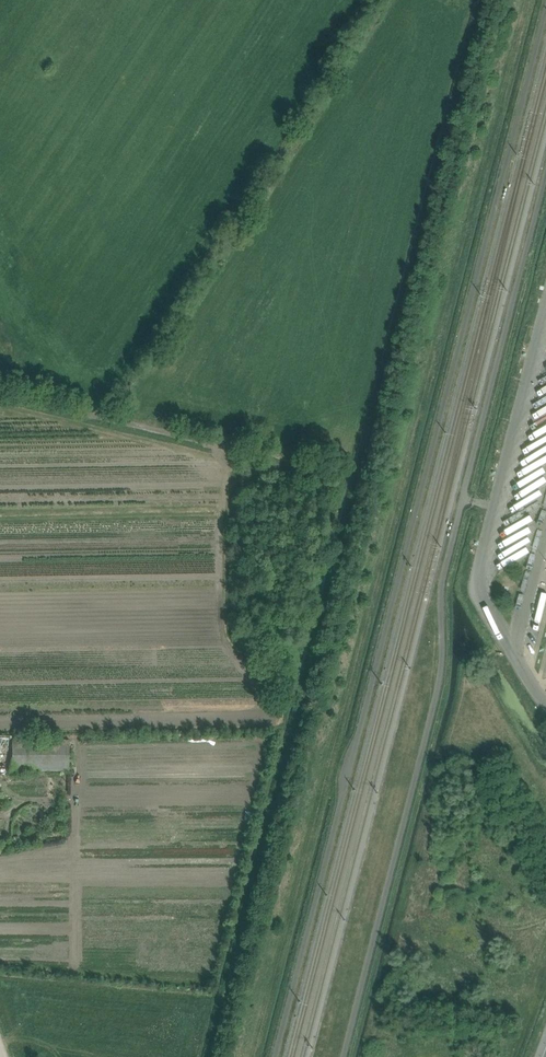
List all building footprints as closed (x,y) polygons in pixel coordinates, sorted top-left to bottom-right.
[(12,771),(68,771),(69,740),(12,740),(12,771)]
